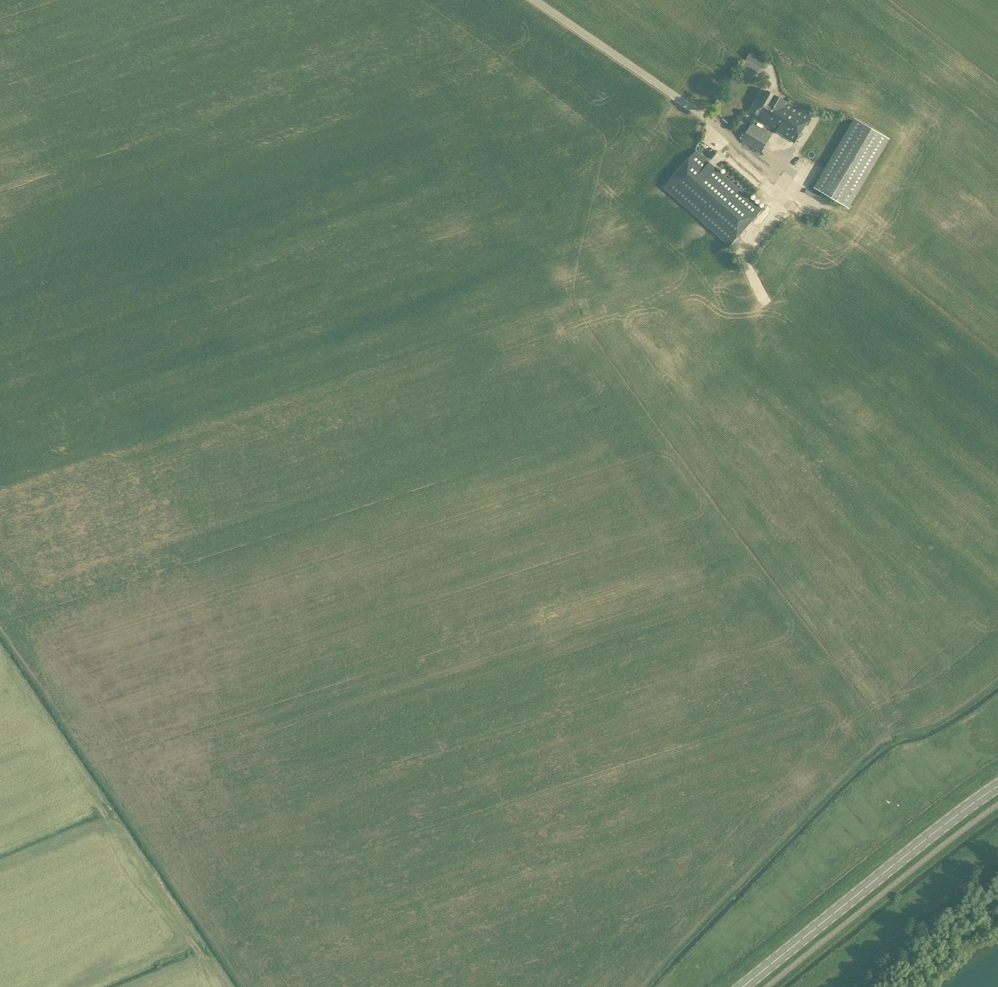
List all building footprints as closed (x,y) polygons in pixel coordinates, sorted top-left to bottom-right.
[(758,71),(761,67),(762,68),(766,61),(751,51),(746,58),(747,58),(745,62),(758,71)] [(768,91),(753,117),(794,142),(810,117),(768,91)] [(849,208),(890,139),(855,118),(814,188),(849,208)] [(761,153),(771,136),(751,123),(741,141),(761,153)] [(696,150),(663,187),(729,246),(762,209),(696,150)] [(724,159),(744,178),(749,173),(728,154),(724,159)]
